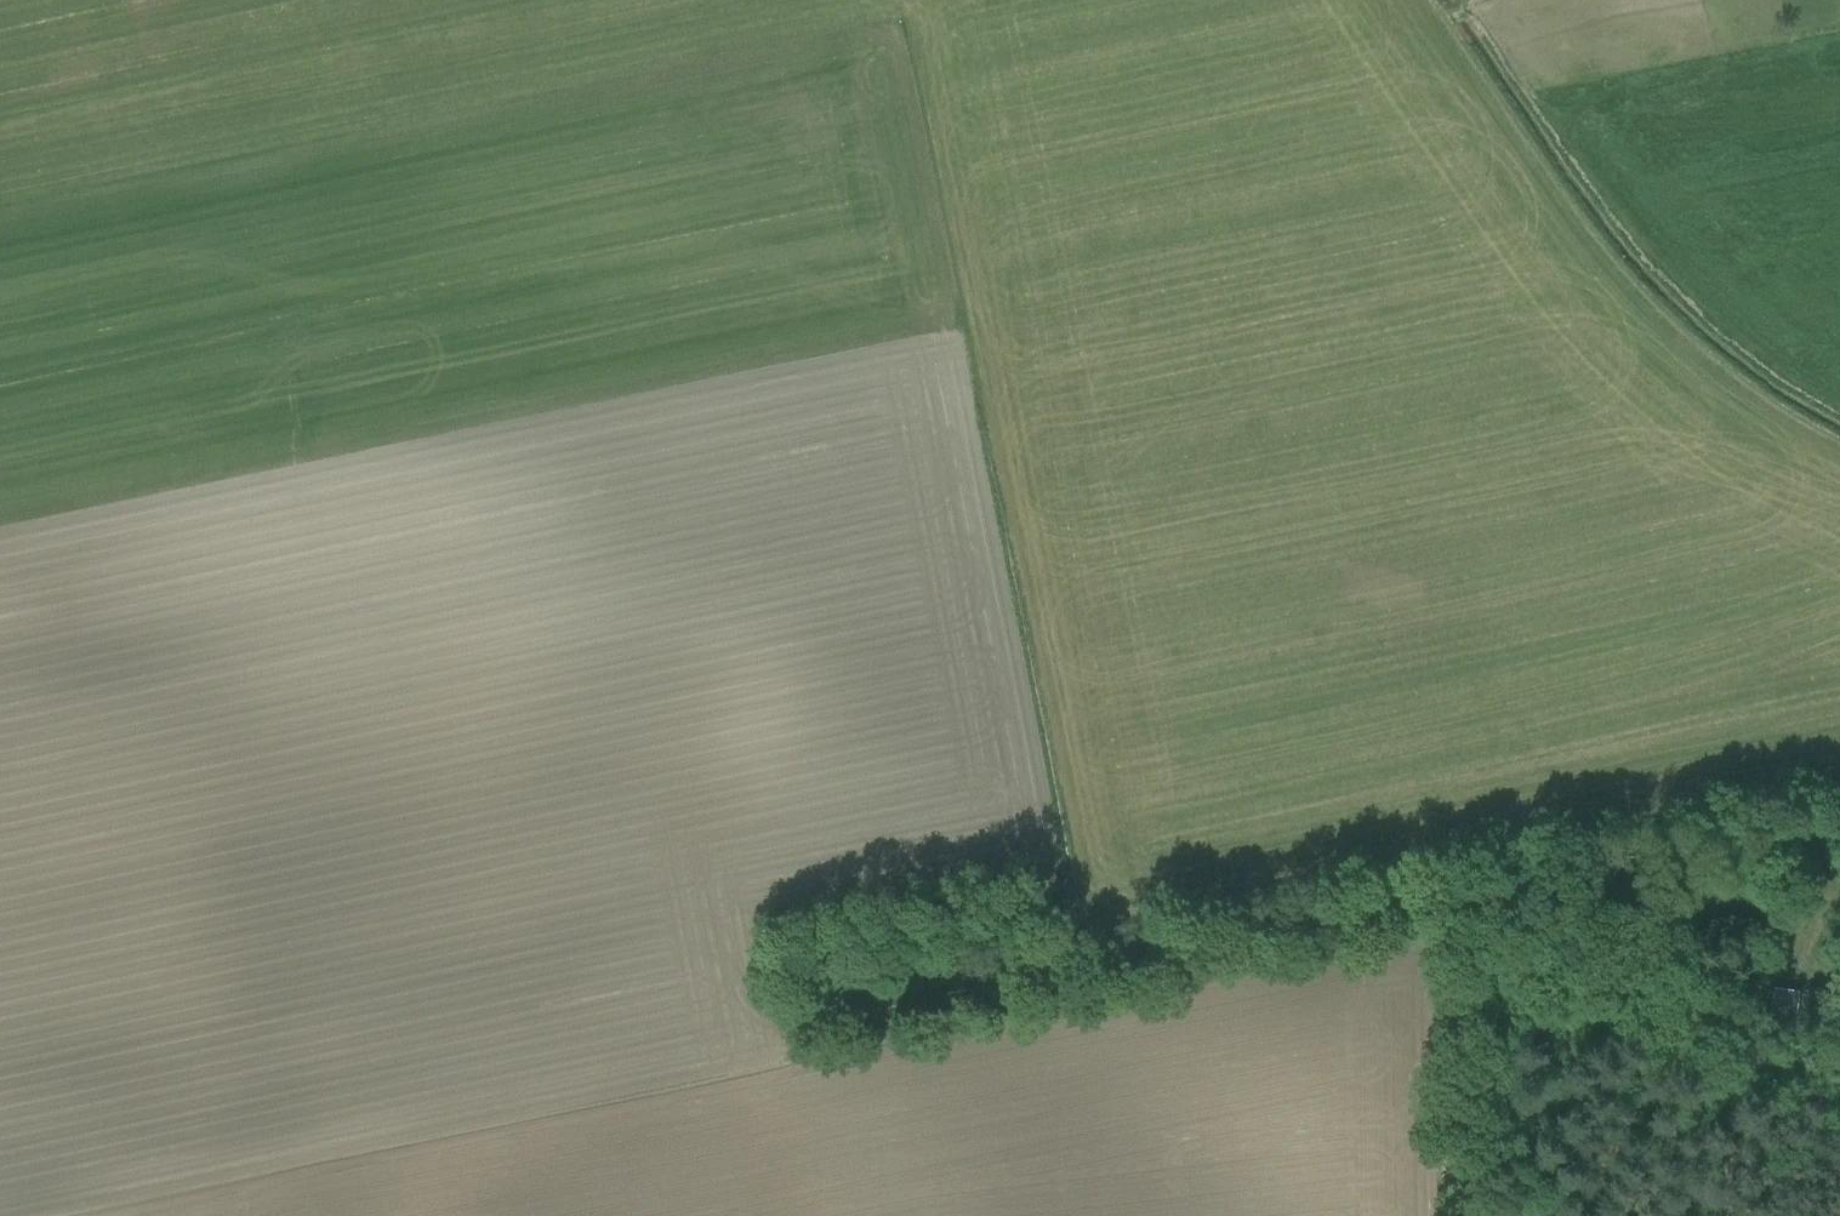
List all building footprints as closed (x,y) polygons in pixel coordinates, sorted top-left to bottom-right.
[(1772,986),(1771,1016),(1798,1017),(1799,987),(1772,986)]
